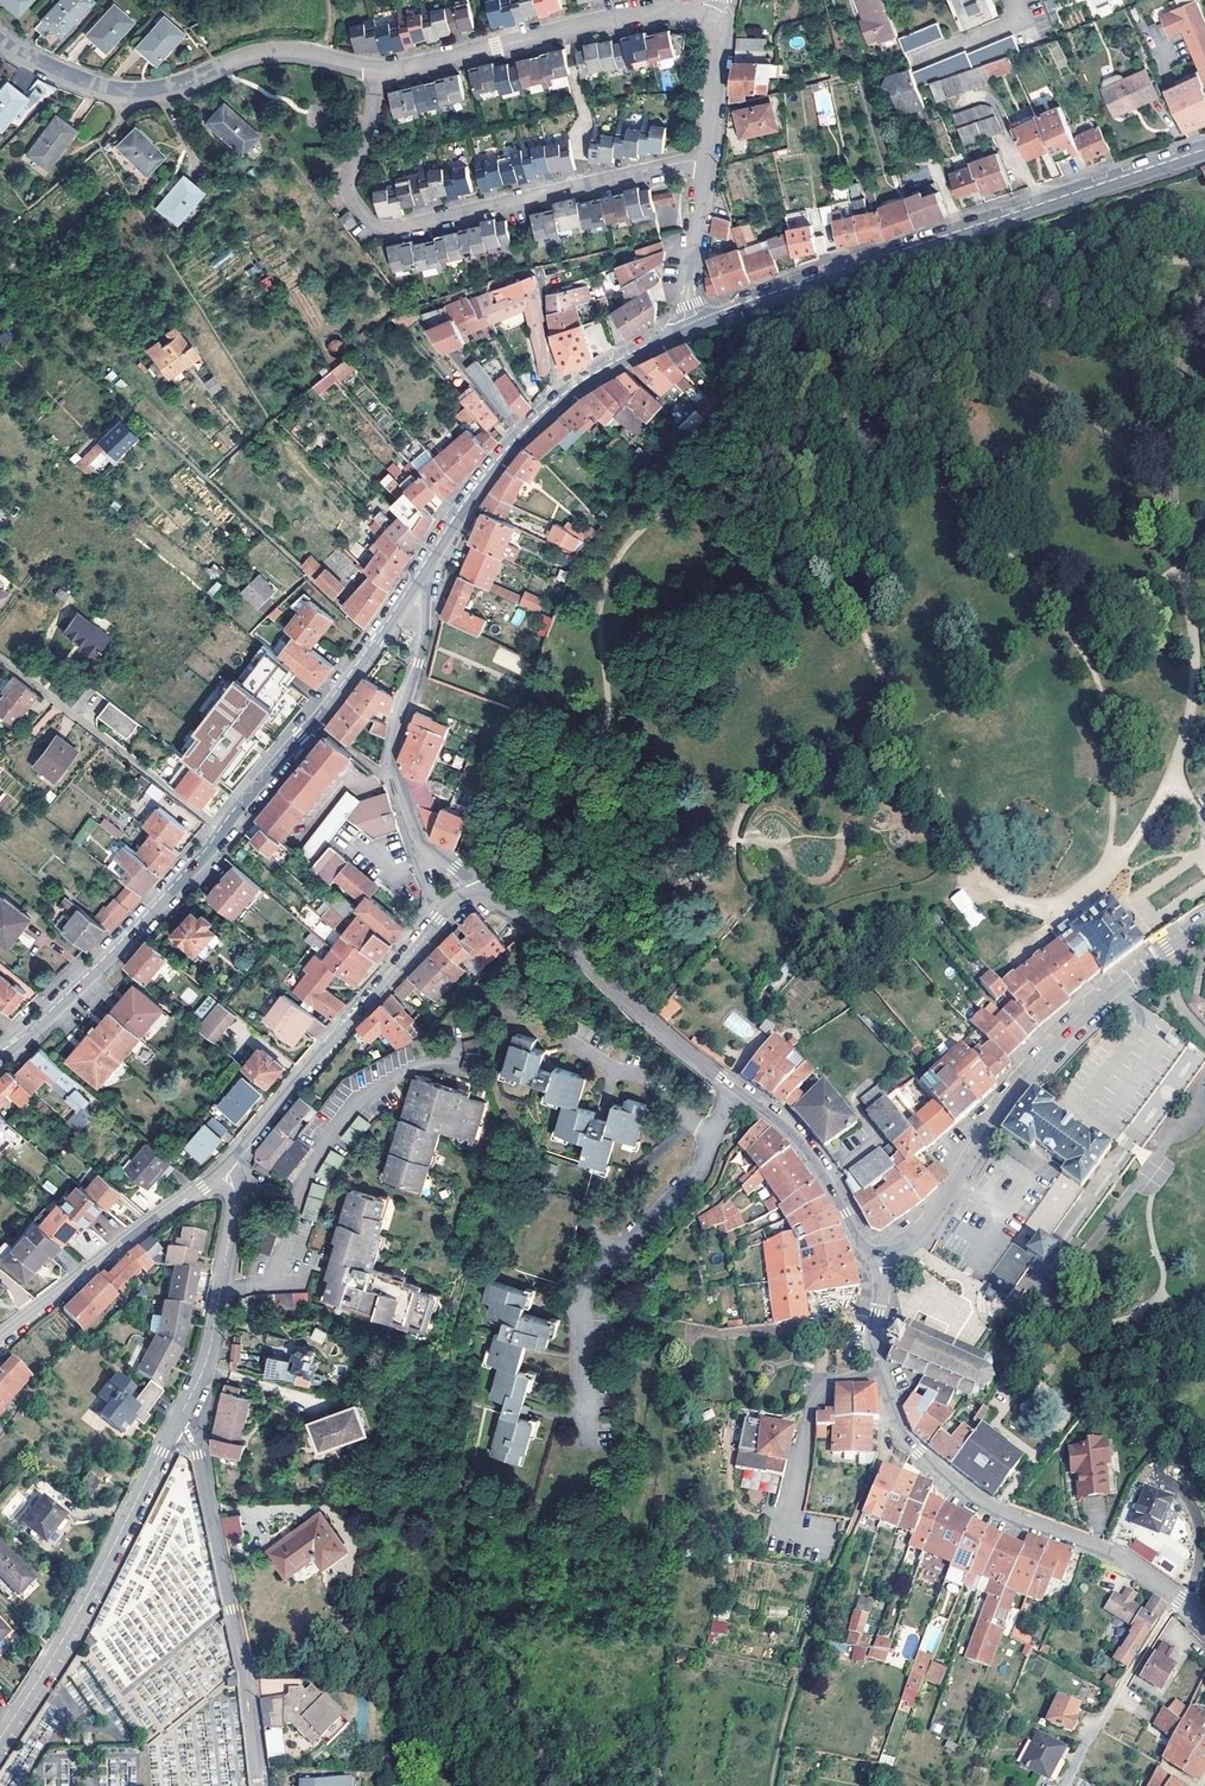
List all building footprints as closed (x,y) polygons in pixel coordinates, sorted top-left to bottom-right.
[(18,15),(31,0),(1,0),(18,15)] [(92,0),(60,0),(43,19),(50,25),(61,36),(93,1),(92,0)] [(514,0),(501,0),(490,3),(496,28),(505,26),(508,25),(509,28),(520,25),(519,23),(514,0)] [(519,23),(529,21),(529,19),(531,18),(542,16),(538,0),(514,0),(519,23)] [(542,16),(543,18),(553,16),(552,13),(555,12),(565,9),(563,0),(538,0),(542,16)] [(862,9),(859,0),(854,0),(859,11),(862,9)] [(864,26),(870,42),(878,39),(880,43),(898,36),(884,0),(859,0),(862,9),(866,8),(869,17),(866,18),(864,26)] [(968,29),(997,17),(990,0),(955,0),(968,29)] [(1055,23),(1060,20),(1051,0),(1044,0),(1055,23)] [(1172,2),(1176,11),(1196,2),(1195,0),(1176,0),(1172,2)] [(449,6),(455,32),(456,35),(466,32),(466,29),(469,29),(478,26),(473,4),(460,6),(459,2),(453,4),(449,5),(449,6)] [(1173,12),(1182,32),(1200,72),(1204,87),(1204,21),(1196,2),(1176,11),(1173,12)] [(133,21),(115,4),(88,34),(106,51),(133,21)] [(1109,4),(1098,8),(1101,17),(1112,13),(1109,4)] [(426,15),(432,39),(433,41),(443,39),(442,35),(445,35),(455,32),(449,6),(435,9),(435,7),(429,9),(424,10),(426,15)] [(1162,24),(1170,38),(1182,32),(1173,12),(1162,17),(1165,23),(1162,24)] [(402,22),(409,48),(420,45),(419,42),(421,41),(432,39),(426,15),(413,19),(412,17),(406,18),(401,19),(402,22)] [(183,33),(165,16),(138,46),(156,63),(183,33)] [(50,25),(43,19),(35,28),(41,34),(50,25)] [(371,52),(374,51),(374,53),(384,50),(379,30),(376,22),(371,23),(366,24),(367,27),(354,30),(361,55),(371,52)] [(409,50),(409,48),(402,22),(396,23),(391,24),(392,27),(379,30),(384,50),(385,54),(393,51),(398,50),(399,53),(409,50)] [(937,25),(899,39),(905,55),(943,39),(937,25)] [(662,32),(649,35),(654,58),(654,60),(659,59),(677,56),(692,52),(693,50),(687,51),(688,34),(672,34),(672,30),(662,32)] [(654,58),(649,35),(648,32),(638,34),(626,36),(627,42),(632,62),(636,61),(654,58)] [(965,52),(912,74),(918,88),(929,84),(941,81),(986,65),(1012,56),(1019,54),(1012,37),(967,55),(965,52)] [(632,62),(627,42),(617,44),(616,38),(613,39),(603,41),(608,69),(609,70),(626,66),(632,65),(632,62)] [(732,95),(730,105),(744,102),(768,97),(771,64),(766,64),(767,39),(747,41),(738,42),(735,74),(732,95)] [(608,69),(603,41),(591,43),(588,44),(590,50),(580,51),(581,56),(583,64),(585,74),(589,73),(608,69)] [(570,59),(568,48),(559,50),(545,53),(545,55),(550,78),(556,77),(572,73),(573,73),(572,67),(570,59)] [(550,78),(545,55),(529,58),(522,60),(523,64),(527,85),(546,80),(550,79),(550,78)] [(574,58),(570,59),(572,67),(576,66),(583,64),(581,56),(574,58)] [(1012,56),(986,65),(992,79),(1018,71),(1012,56)] [(498,66),(497,61),(485,64),(474,66),(480,91),(485,90),(503,86),(498,66)] [(523,64),(513,67),(512,63),(506,64),(498,66),(503,86),(504,92),(523,88),(528,87),(527,85),(523,64)] [(941,81),(947,99),(994,83),(992,79),(986,65),(941,81)] [(892,91),(897,103),(902,117),(912,113),(911,110),(915,108),(917,111),(925,108),(918,88),(912,74),(910,69),(887,78),(883,87),(887,88),(892,91)] [(1104,94),(1115,115),(1133,106),(1132,104),(1136,102),(1139,106),(1157,97),(1144,71),(1121,83),(1122,86),(1104,94)] [(468,97),(463,72),(449,75),(439,77),(440,82),(445,102),(450,101),(468,97)] [(1185,79),(1187,83),(1176,87),(1165,92),(1185,132),(1191,129),(1204,124),(1204,88),(1204,87),(1200,72),(1185,79)] [(1187,83),(1185,79),(1174,84),(1176,87),(1187,83)] [(941,81),(929,84),(936,103),(947,99),(941,81)] [(445,102),(440,82),(425,86),(417,87),(422,112),(440,108),(446,107),(445,102)] [(7,83),(0,91),(0,130),(1,130),(27,99),(7,83)] [(830,84),(814,85),(818,126),(834,124),(830,84)] [(422,112),(417,87),(401,91),(394,92),(398,117),(417,113),(422,112)] [(891,100),(897,103),(892,91),(887,88),(891,100)] [(768,97),(744,102),(745,103),(739,104),(741,112),(737,113),(743,140),(779,132),(773,106),(772,106),(770,96),(768,97)] [(1133,106),(1115,115),(1116,117),(1139,106),(1136,102),(1132,104),(1133,106)] [(260,135),(224,104),(208,122),(243,154),(260,135)] [(954,115),(965,146),(992,136),(1004,132),(994,107),(982,105),(954,115)] [(1075,144),(1078,143),(1071,126),(1063,107),(1038,118),(1039,118),(1051,148),(1054,154),(1075,144)] [(1036,113),(1012,123),(1014,129),(1039,118),(1038,118),(1036,113)] [(1091,158),(1111,149),(1096,115),(1092,118),(1096,128),(1080,136),(1074,123),(1071,126),(1078,143),(1086,160),(1091,158)] [(77,131),(56,116),(28,154),(49,170),(77,131)] [(1039,118),(1014,129),(1027,159),(1051,148),(1039,118)] [(657,126),(650,125),(645,124),(644,132),(641,152),(652,153),(653,150),(655,150),(666,152),(670,131),(656,129),(657,126)] [(631,154),(641,155),(641,152),(644,132),(631,130),(632,128),(625,127),(621,127),(619,138),(617,155),(629,157),(629,153),(631,154)] [(164,157),(136,128),(118,147),(147,175),(164,157)] [(605,161),(616,162),(617,155),(619,138),(606,137),(606,134),(600,133),(596,132),(591,162),(602,164),(603,160),(605,161)] [(577,170),(571,140),(566,141),(561,142),(561,145),(548,148),(553,170),(554,172),(564,170),(567,170),(568,172),(577,170)] [(524,151),(531,179),(543,176),(542,173),(544,172),(553,170),(548,148),(547,146),(537,148),(537,146),(529,147),(524,148),(524,151)] [(532,183),(531,179),(524,151),(519,152),(513,154),(514,158),(501,160),(507,185),(517,183),(520,182),(521,186),(532,183)] [(916,161),(913,151),(895,157),(901,173),(918,168),(916,161)] [(1073,155),(1078,167),(1085,165),(1080,153),(1073,155)] [(980,187),(983,194),(1008,184),(998,154),(972,164),(973,167),(980,187)] [(477,162),(485,193),(495,191),(494,188),(496,187),(507,185),(501,160),(501,159),(488,161),(488,160),(483,161),(477,162)] [(449,165),(445,166),(451,192),(452,198),(462,196),(461,192),(464,191),(475,189),(469,164),(455,167),(455,164),(449,165)] [(421,171),(428,200),(438,198),(438,195),(441,194),(451,192),(445,166),(432,169),(431,167),(426,168),(420,169),(421,171)] [(951,175),(959,196),(980,187),(973,167),(951,175)] [(429,204),(428,200),(421,171),(416,173),(411,174),(412,178),(399,181),(400,184),(405,206),(415,204),(418,203),(419,207),(429,204)] [(1204,184),(1204,177),(1204,173),(1178,181),(1181,192),(1204,184)] [(203,193),(184,177),(158,208),(178,225),(203,193)] [(879,180),(873,182),(879,206),(885,204),(879,180)] [(1170,196),(1181,192),(1178,181),(1166,185),(1170,196)] [(377,191),(382,216),(393,213),(396,212),(397,215),(407,213),(405,206),(400,184),(395,184),(388,186),(389,189),(377,191)] [(858,184),(852,186),(857,213),(862,212),(860,200),(858,184)] [(652,192),(643,194),(642,191),(641,188),(626,192),(627,195),(633,219),(653,215),(657,214),(656,208),(654,198),(652,192)] [(948,216),(939,192),(926,197),(924,193),(908,198),(917,227),(932,221),(948,216)] [(654,198),(656,208),(677,204),(675,194),(654,198)] [(633,219),(627,195),(615,198),(604,200),(610,225),(628,220),(633,219)] [(913,228),(917,227),(908,198),(880,207),(881,211),(887,237),(913,228)] [(887,237),(881,211),(869,214),(866,199),(860,200),(862,212),(857,213),(857,216),(862,243),(883,238),(887,237)] [(610,225),(604,200),(592,203),(580,206),(585,227),(586,230),(605,226),(610,225)] [(585,227),(580,206),(580,204),(570,207),(570,204),(569,202),(555,205),(556,211),(562,232),(581,227),(585,227)] [(834,209),(824,211),(826,225),(836,224),(836,221),(834,209)] [(562,232),(556,211),(544,214),(534,216),(540,241),(558,236),(562,235),(562,232)] [(351,213),(341,220),(349,231),(359,223),(351,213)] [(809,214),(788,218),(791,229),(811,225),(809,214)] [(836,224),(840,248),(842,247),(862,243),(857,216),(836,221),(836,224)] [(713,237),(740,243),(735,228),(733,223),(716,218),(713,237)] [(510,231),(508,223),(498,225),(498,224),(497,222),(483,225),(484,230),(490,251),(509,247),(514,246),(511,231),(510,231)] [(795,251),(796,256),(818,252),(819,256),(828,253),(825,236),(816,237),(814,224),(811,225),(791,229),(791,233),(794,248),(795,251)] [(742,226),(735,228),(740,243),(742,250),(753,281),(780,272),(776,258),(783,255),(782,252),(794,248),(791,233),(749,247),(742,226)] [(490,251),(484,230),(473,232),(460,235),(461,237),(467,261),(472,259),(490,254),(490,251)] [(467,261),(461,237),(450,240),(436,243),(437,246),(443,268),(448,267),(467,262),(467,261)] [(667,251),(663,242),(645,249),(649,257),(667,251)] [(443,268),(437,246),(426,249),(413,252),(418,275),(420,278),(424,277),(444,272),(443,268)] [(418,275),(413,252),(412,248),(401,251),(388,254),(395,280),(413,276),(418,275)] [(710,261),(715,275),(707,279),(709,294),(711,296),(753,281),(742,250),(710,261)] [(620,267),(627,286),(655,270),(659,268),(667,264),(667,251),(649,257),(620,267)] [(559,263),(547,265),(549,274),(561,271),(559,263)] [(661,280),(662,283),(664,282),(665,277),(659,268),(655,270),(661,280)] [(626,287),(631,302),(648,291),(652,288),(662,283),(661,280),(655,270),(627,286),(626,287)] [(536,276),(478,298),(491,325),(528,309),(533,328),(531,328),(540,361),(542,376),(551,375),(538,287),(537,281),(536,276)] [(591,291),(594,301),(599,299),(609,296),(606,287),(591,291)] [(623,308),(631,302),(626,287),(618,291),(623,308)] [(659,321),(662,303),(652,288),(648,291),(631,302),(623,308),(618,311),(632,337),(643,332),(644,331),(659,321)] [(551,314),(578,306),(588,303),(586,289),(550,296),(551,303),(551,314)] [(612,306),(609,296),(599,299),(602,309),(612,306)] [(445,307),(465,343),(467,342),(464,336),(491,325),(478,298),(470,301),(469,300),(445,307)] [(551,321),(554,334),(584,325),(578,306),(551,314),(551,321)] [(465,343),(445,307),(419,315),(430,330),(427,331),(444,352),(465,343)] [(580,366),(594,359),(584,325),(554,334),(555,343),(565,373),(580,366)] [(199,356),(192,344),(189,346),(175,327),(168,333),(172,339),(161,347),(158,343),(148,350),(169,379),(199,356)] [(13,338),(7,330),(0,336),(0,339),(4,344),(13,338)] [(327,349),(339,354),(343,343),(332,338),(327,349)] [(686,344),(670,351),(689,374),(703,363),(689,343),(686,344)] [(668,352),(659,356),(679,382),(688,392),(693,388),(689,383),(688,384),(683,379),(689,374),(670,351),(668,352)] [(654,358),(634,368),(663,395),(679,382),(659,356),(654,358)] [(337,379),(340,382),(356,369),(347,359),(331,372),(337,379)] [(506,417),(515,410),(496,385),(477,360),(468,367),(506,417)] [(321,375),(328,369),(326,367),(319,373),(321,375)] [(618,377),(635,395),(643,386),(628,371),(626,372),(618,377)] [(320,394),(337,379),(331,372),(324,378),(313,387),(320,394)] [(222,387),(214,376),(205,382),(213,393),(222,387)] [(601,388),(595,391),(620,417),(629,409),(630,406),(635,395),(618,377),(615,379),(601,388)] [(496,385),(515,410),(521,418),(523,415),(530,407),(512,383),(508,386),(503,380),(496,385)] [(630,406),(648,423),(660,410),(664,406),(654,397),(643,386),(635,395),(630,406)] [(716,408),(728,397),(720,386),(707,397),(716,408)] [(595,412),(608,426),(620,417),(595,391),(583,399),(581,401),(578,403),(591,416),(595,412)] [(499,419),(478,394),(467,404),(468,406),(477,417),(487,429),(499,419)] [(707,397),(697,405),(707,416),(716,408),(707,397)] [(581,428),(585,432),(596,422),(591,416),(578,403),(563,417),(561,419),(572,433),(576,429),(577,431),(581,428)] [(477,417),(468,406),(458,414),(468,426),(477,417)] [(608,426),(618,436),(629,426),(638,434),(648,423),(630,406),(629,409),(620,417),(608,426)] [(707,418),(697,409),(679,428),(688,437),(707,418)] [(572,433),(561,419),(533,443),(526,448),(526,449),(536,457),(541,459),(572,433)] [(119,460),(139,438),(121,421),(100,441),(119,460)] [(632,440),(638,434),(629,426),(618,436),(619,437),(627,445),(624,449),(650,474),(658,465),(632,440)] [(464,478),(499,442),(487,429),(476,438),(469,430),(435,459),(458,485),(464,478)] [(256,437),(242,449),(251,457),(263,446),(256,437)] [(619,455),(624,449),(627,445),(619,437),(609,446),(619,455)] [(95,446),(101,451),(115,465),(119,460),(100,441),(95,446)] [(85,456),(76,465),(99,482),(104,476),(87,464),(101,451),(95,446),(85,456)] [(69,457),(76,465),(85,456),(77,448),(69,457)] [(536,457),(526,449),(510,469),(492,493),(513,503),(529,481),(526,479),(536,457)] [(437,493),(436,494),(443,501),(456,488),(458,485),(435,459),(420,473),(437,493)] [(420,473),(411,463),(406,467),(412,475),(401,485),(408,492),(422,507),(423,506),(436,494),(437,493),(420,473)] [(388,469),(396,479),(402,473),(394,464),(388,469)] [(384,484),(400,500),(408,492),(401,485),(392,475),(384,484)] [(422,507),(408,492),(400,500),(393,507),(403,517),(395,525),(381,510),(378,513),(374,518),(409,554),(410,553),(412,551),(424,538),(417,531),(432,516),(423,506),(422,507)] [(521,506),(513,503),(492,493),(482,508),(487,510),(506,519),(511,508),(519,511),(521,506)] [(366,511),(363,514),(374,526),(366,535),(378,545),(384,549),(372,565),(361,557),(357,561),(358,561),(373,576),(388,590),(388,589),(410,560),(413,557),(410,553),(409,554),(374,518),(367,512),(366,511)] [(475,547),(503,559),(518,528),(486,513),(479,527),(470,544),(475,547)] [(417,531),(424,538),(435,520),(432,516),(417,531)] [(565,528),(557,524),(551,537),(579,550),(586,543),(565,528)] [(503,559),(475,547),(469,560),(461,578),(476,585),(489,591),(504,560),(503,559)] [(300,566),(316,581),(326,569),(311,555),(300,566)] [(373,576),(358,561),(353,565),(369,581),(373,576)] [(316,581),(335,599),(346,588),(326,569),(316,581)] [(276,590),(259,574),(241,591),(258,608),(263,613),(270,606),(277,599),(272,594),(276,590)] [(390,591),(388,589),(388,590),(373,576),(369,581),(344,607),(365,627),(370,621),(373,616),(390,591)] [(464,611),(476,585),(461,578),(448,604),(442,618),(443,618),(481,636),(487,622),(464,611)] [(6,592),(9,588),(0,581),(0,588),(6,592)] [(69,593),(59,587),(54,594),(64,601),(69,593)] [(527,593),(521,605),(540,613),(546,601),(527,593)] [(310,601),(286,631),(294,637),(310,649),(333,620),(310,601)] [(511,624),(520,626),(525,611),(515,608),(511,624)] [(99,648),(108,635),(76,613),(64,632),(79,642),(83,645),(81,648),(93,656),(97,650),(100,651),(101,649),(99,648)] [(540,615),(536,634),(548,636),(551,617),(540,615)] [(298,671),(319,687),(321,684),(334,667),(310,649),(294,637),(279,656),(290,665),(298,671)] [(255,659),(261,664),(272,650),(266,645),(255,659)] [(186,761),(217,785),(223,777),(235,761),(231,759),(248,737),(252,740),(254,737),(269,717),(282,701),(293,687),(289,684),(281,677),(290,665),(279,656),(272,650),(261,664),(244,685),(238,681),(232,688),(226,696),(221,703),(208,718),(197,733),(201,737),(189,752),(184,759),(186,761)] [(298,671),(290,665),(281,677),(289,684),(298,671)] [(0,699),(0,714),(14,724),(37,695),(13,677),(1,692),(4,694),(0,699)] [(390,695),(365,679),(349,701),(372,715),(380,706),(390,715),(398,693),(393,691),(390,695)] [(82,680),(76,688),(89,698),(95,691),(82,680)] [(221,692),(226,696),(232,688),(227,684),(221,692)] [(84,706),(89,698),(76,688),(70,695),(84,706)] [(64,702),(78,713),(84,706),(70,695),(64,702)] [(203,714),(208,718),(221,703),(216,699),(203,714)] [(287,704),(282,701),(269,717),(274,721),(287,704)] [(371,715),(372,715),(349,701),(332,724),(328,728),(350,744),(371,715)] [(98,717),(127,739),(138,724),(109,702),(98,717)] [(410,732),(413,734),(442,747),(450,728),(417,713),(415,717),(410,732)] [(387,724),(376,717),(371,724),(374,726),(372,728),(385,738),(388,724),(387,724)] [(189,752),(201,737),(197,733),(185,748),(189,752)] [(427,780),(442,747),(413,734),(407,745),(401,759),(432,838),(441,815),(433,811),(435,802),(427,780)] [(55,736),(32,766),(51,780),(74,751),(55,736)] [(256,821),(280,841),(329,784),(332,780),(336,776),(352,756),(328,736),(256,821)] [(235,761),(223,777),(228,781),(259,741),(254,737),(252,740),(248,737),(231,759),(235,761)] [(454,756),(452,767),(460,769),(463,758),(454,756)] [(168,783),(201,809),(219,787),(217,785),(186,761),(168,783)] [(332,780),(329,784),(344,795),(347,792),(332,780)] [(154,784),(149,790),(160,800),(166,793),(154,784)] [(347,792),(344,795),(316,833),(328,842),(344,821),(347,818),(359,801),(347,792)] [(385,815),(394,812),(388,792),(359,801),(347,818),(376,838),(401,832),(398,822),(388,826),(385,815)] [(9,795),(0,793),(0,807),(5,808),(9,795)] [(461,815),(444,808),(441,815),(432,838),(446,843),(457,848),(472,811),(464,807),(461,815)] [(146,826),(156,834),(172,847),(188,831),(160,809),(146,826)] [(98,811),(94,816),(93,816),(98,821),(119,839),(124,833),(98,811)] [(70,836),(76,841),(93,816),(94,816),(88,812),(70,836)] [(76,841),(81,845),(98,821),(93,816),(76,841)] [(254,837),(252,839),(271,855),(281,842),(280,841),(256,821),(251,826),(248,831),(254,837)] [(328,842),(316,833),(301,853),(312,862),(328,842)] [(172,847),(156,834),(138,856),(162,875),(170,865),(180,854),(172,847)] [(350,860),(330,844),(312,868),(331,885),(336,878),(350,860)] [(114,861),(109,867),(131,885),(144,896),(152,886),(162,875),(138,856),(127,845),(116,858),(131,870),(129,873),(114,861)] [(301,853),(298,856),(309,866),(312,862),(301,853)] [(336,878),(364,902),(370,895),(379,884),(351,861),(350,860),(336,878)] [(223,881),(210,897),(236,917),(261,886),(236,864),(223,881)] [(129,911),(144,896),(131,885),(116,900),(115,899),(105,911),(102,909),(95,919),(107,930),(110,932),(128,910),(129,911)] [(973,928),(985,917),(961,888),(949,898),(973,928)] [(356,906),(341,893),(331,905),(345,916),(348,916),(356,906)] [(364,902),(359,908),(396,940),(407,927),(370,895),(364,902)] [(66,897),(62,903),(78,914),(71,924),(63,918),(56,926),(89,951),(98,941),(107,930),(95,919),(66,897)] [(0,903),(0,943),(5,947),(18,930),(21,932),(30,920),(3,900),(0,903)] [(317,909),(324,914),(331,905),(325,900),(317,909)] [(1072,933),(1102,972),(1103,974),(1145,943),(1134,928),(1136,926),(1136,924),(1137,922),(1136,919),(1133,916),(1130,914),(1126,915),(1124,916),(1110,900),(1070,931),(1072,933)] [(345,916),(331,905),(324,914),(337,925),(345,916)] [(200,908),(195,913),(202,918),(206,914),(200,908)] [(195,912),(175,934),(197,954),(217,932),(210,926),(214,921),(206,914),(202,918),(195,913),(195,912)] [(470,933),(468,935),(462,942),(472,952),(494,932),(483,917),(478,912),(475,912),(472,915),(461,926),(470,933)] [(377,930),(359,915),(346,933),(363,947),(377,930)] [(314,930),(335,942),(339,934),(319,922),(314,930)] [(463,961),(472,952),(462,942),(468,935),(459,928),(457,930),(442,946),(461,962),(463,961)] [(18,930),(5,947),(9,950),(21,932),(18,930)] [(393,944),(377,930),(363,947),(376,957),(379,960),(393,944)] [(317,952),(325,943),(311,931),(303,940),(317,952)] [(23,932),(18,939),(29,946),(33,939),(23,932)] [(494,932),(472,952),(485,966),(495,957),(506,947),(497,935),(494,932)] [(348,956),(338,970),(356,985),(365,973),(376,957),(363,947),(346,933),(336,945),(348,956)] [(1102,972),(1072,933),(1000,986),(1003,989),(1006,993),(1015,1003),(1037,1029),(1054,1015),(1072,1002),(1070,999),(1082,989),(1102,972)] [(169,956),(150,940),(139,953),(126,967),(146,984),(169,956)] [(977,942),(969,949),(990,975),(993,977),(1002,970),(977,942)] [(339,1013),(347,1005),(326,987),(338,970),(348,956),(336,945),(335,948),(325,959),(321,956),(297,987),(334,1020),(339,1013)] [(468,968),(461,962),(442,946),(434,954),(432,956),(457,979),(468,968)] [(506,947),(495,957),(499,961),(510,951),(506,947)] [(463,961),(480,978),(484,975),(489,970),(485,966),(472,952),(463,961)] [(398,991),(407,999),(420,985),(437,999),(457,979),(432,956),(422,966),(398,991)] [(1000,986),(993,977),(990,975),(981,983),(996,1001),(1006,993),(1003,989),(1000,986)] [(8,1015),(26,994),(16,986),(14,989),(0,977),(0,1008),(8,1015)] [(135,986),(121,1003),(125,1006),(139,989),(135,986)] [(189,1004),(198,995),(188,987),(180,996),(189,1004)] [(163,1009),(139,989),(125,1006),(121,1003),(113,1011),(117,1014),(141,1036),(147,1040),(155,1031),(149,1026),(163,1009)] [(298,1036),(302,1032),(299,1029),(302,1025),(305,1028),(317,1016),(285,989),(268,1008),(271,1012),(271,1016),(284,1027),(282,1030),(298,1036)] [(398,1017),(405,1009),(408,1006),(394,994),(386,1003),(398,1017)] [(218,1000),(211,995),(203,1005),(210,1011),(218,1000)] [(656,1011),(667,1021),(682,1006),(671,996),(656,1011)] [(221,1001),(198,1028),(215,1042),(238,1015),(224,1003),(221,1001)] [(358,1030),(354,1035),(364,1046),(371,1039),(372,1040),(384,1029),(400,1046),(416,1038),(407,1028),(398,1017),(386,1003),(369,1019),(358,1030)] [(1003,1014),(992,1003),(971,1023),(973,1025),(979,1032),(993,1047),(1005,1060),(1016,1049),(1027,1039),(1003,1014)] [(1037,1029),(1015,1003),(1003,1014),(1027,1039),(1029,1037),(1037,1029)] [(210,1011),(203,1005),(195,1013),(202,1019),(210,1011)] [(425,1016),(437,1025),(441,1023),(446,1017),(435,1005),(425,1016)] [(149,1026),(155,1031),(169,1014),(163,1009),(149,1026)] [(405,1009),(398,1017),(407,1028),(416,1020),(405,1009)] [(113,1011),(100,1026),(104,1029),(117,1014),(113,1011)] [(1204,1064),(1204,1059),(1178,1038),(1153,1020),(1143,1012),(1085,1091),(1148,1139),(1177,1101),(1204,1064)] [(94,1034),(122,1059),(141,1036),(117,1014),(104,1029),(100,1026),(94,1034)] [(997,1088),(993,1082),(973,1058),(982,1051),(971,1039),(979,1032),(973,1025),(956,1042),(962,1047),(940,1066),(975,1106),(980,1102),(997,1088)] [(464,1040),(479,1038),(478,1029),(463,1031),(464,1040)] [(543,1145),(505,1267),(555,1283),(592,1164),(603,1167),(613,1136),(633,1142),(646,1103),(626,1096),(623,1105),(613,1102),(609,1114),(602,1112),(603,1107),(597,1104),(595,1109),(577,1103),(586,1072),(547,1060),(549,1054),(543,1052),(544,1047),(532,1043),(534,1035),(515,1029),(504,1067),(549,1082),(545,1093),(564,1099),(554,1129),(585,1139),(580,1156),(543,1145)] [(98,1085),(122,1059),(94,1034),(92,1033),(82,1044),(85,1047),(72,1062),(98,1085)] [(772,1097),(793,1075),(785,1066),(794,1056),(774,1040),(744,1077),(772,1097)] [(481,1048),(480,1043),(465,1045),(460,1064),(474,1069),(481,1048)] [(69,1059),(72,1062),(85,1047),(82,1044),(69,1059)] [(973,1058),(993,1082),(997,1079),(1011,1067),(1005,1060),(993,1047),(985,1053),(982,1050),(982,1051),(973,1058)] [(263,1048),(246,1068),(268,1087),(285,1066),(263,1048)] [(67,1070),(42,1049),(40,1052),(34,1058),(58,1080),(67,1070)] [(69,1092),(58,1080),(34,1058),(31,1061),(18,1074),(20,1076),(36,1090),(47,1079),(74,1104),(78,1099),(69,1092)] [(793,1075),(801,1084),(814,1072),(806,1064),(793,1075)] [(370,1074),(358,1065),(320,1110),(332,1120),(370,1074)] [(940,1066),(919,1084),(936,1103),(954,1126),(965,1115),(975,1106),(940,1066)] [(82,1084),(67,1070),(58,1080),(69,1092),(71,1089),(74,1091),(76,1090),(82,1084)] [(34,1094),(17,1079),(10,1072),(2,1080),(0,1082),(0,1106),(12,1095),(23,1105),(34,1094)] [(418,1074),(413,1090),(406,1113),(402,1112),(383,1173),(418,1183),(425,1158),(429,1159),(439,1125),(456,1130),(457,1127),(473,1131),(477,1117),(483,1098),(467,1093),(468,1089),(418,1074)] [(793,1075),(772,1097),(774,1099),(784,1107),(785,1104),(795,1092),(801,1084),(793,1075)] [(17,1079),(34,1094),(36,1090),(20,1076),(17,1079)] [(232,1114),(239,1120),(263,1092),(245,1076),(220,1105),(232,1114)] [(824,1149),(857,1125),(823,1084),(806,1102),(794,1113),(805,1125),(810,1131),(824,1149)] [(910,1109),(912,1112),(919,1105),(905,1088),(898,1094),(910,1109)] [(1061,1175),(1083,1191),(1089,1181),(1107,1157),(1115,1147),(1093,1131),(1090,1135),(1054,1108),(1056,1104),(1034,1088),(1003,1131),(1031,1152),(1036,1144),(1048,1153),(1067,1167),(1061,1175)] [(86,1107),(91,1102),(76,1090),(74,1091),(71,1089),(69,1092),(78,1099),(84,1106),(86,1107)] [(409,1089),(402,1112),(406,1113),(413,1090),(409,1089)] [(795,1092),(785,1104),(794,1113),(806,1102),(795,1092)] [(910,1109),(898,1094),(888,1101),(900,1117),(910,1109)] [(316,1106),(304,1097),(284,1120),(278,1128),(292,1136),(307,1117),(316,1106)] [(880,1153),(845,1177),(847,1179),(847,1181),(845,1184),(858,1176),(885,1158),(888,1162),(918,1142),(906,1126),(900,1117),(888,1101),(869,1115),(892,1148),(881,1156),(880,1153)] [(936,1103),(918,1119),(936,1142),(944,1134),(954,1126),(936,1103)] [(227,1120),(232,1114),(220,1105),(215,1110),(227,1120)] [(86,1107),(84,1106),(71,1122),(80,1131),(95,1116),(86,1107)] [(316,1106),(307,1117),(311,1120),(319,1108),(316,1106)] [(356,1113),(342,1138),(352,1144),(366,1118),(356,1113)] [(23,1136),(0,1116),(0,1126),(18,1141),(23,1136)] [(228,1127),(216,1116),(208,1125),(207,1124),(188,1147),(203,1161),(223,1138),(220,1136),(228,1127)] [(482,1119),(477,1117),(473,1131),(457,1127),(456,1130),(455,1131),(476,1138),(482,1119)] [(917,1118),(906,1126),(918,1142),(925,1151),(933,1144),(936,1142),(918,1119),(917,1118)] [(739,1146),(748,1155),(770,1133),(760,1124),(739,1146)] [(274,1167),(275,1166),(296,1139),(292,1136),(278,1128),(270,1138),(260,1150),(258,1159),(254,1164),(271,1174),(274,1167)] [(750,1174),(754,1178),(788,1151),(773,1136),(770,1133),(748,1155),(758,1167),(750,1174)] [(296,1139),(275,1166),(288,1175),(312,1145),(299,1135),(296,1139)] [(172,1162),(149,1142),(126,1167),(150,1188),(172,1162)] [(927,1176),(924,1172),(913,1160),(925,1151),(918,1142),(888,1162),(895,1172),(909,1190),(927,1176)] [(334,1151),(320,1176),(330,1182),(345,1157),(334,1151)] [(754,1211),(757,1219),(765,1216),(780,1207),(813,1185),(800,1168),(788,1151),(754,1178),(751,1180),(755,1185),(764,1178),(780,1200),(754,1211)] [(885,1158),(858,1176),(869,1190),(878,1184),(895,1172),(888,1162),(885,1158)] [(934,1164),(924,1172),(927,1176),(937,1187),(946,1178),(934,1164)] [(919,1204),(909,1190),(895,1172),(878,1184),(880,1187),(884,1185),(887,1188),(874,1197),(893,1222),(903,1215),(919,1204)] [(87,1190),(105,1205),(109,1208),(117,1198),(123,1191),(102,1173),(87,1190)] [(1083,1191),(1061,1175),(1025,1226),(1012,1243),(984,1284),(989,1287),(991,1288),(997,1293),(1007,1300),(1029,1268),(1035,1259),(1027,1254),(1022,1250),(1035,1233),(1039,1236),(1048,1242),(1054,1233),(1084,1191),(1083,1191)] [(858,1176),(845,1184),(854,1201),(869,1190),(858,1176)] [(927,1176),(909,1190),(919,1204),(926,1197),(937,1187),(927,1176)] [(267,1186),(265,1192),(276,1197),(278,1190),(281,1191),(282,1187),(280,1186),(280,1185),(269,1181),(267,1186)] [(317,1183),(305,1216),(318,1220),(329,1187),(317,1183)] [(780,1207),(787,1219),(823,1201),(821,1197),(813,1185),(780,1207)] [(65,1206),(84,1221),(88,1225),(96,1216),(105,1205),(87,1190),(82,1186),(65,1206)] [(893,1222),(874,1197),(869,1190),(854,1201),(870,1229),(879,1232),(888,1225),(893,1222)] [(343,1244),(337,1261),(342,1263),(336,1281),(329,1299),(379,1317),(378,1320),(428,1336),(440,1302),(424,1296),(424,1293),(408,1288),(409,1284),(375,1273),(386,1239),(382,1238),(388,1220),(385,1219),(390,1204),(357,1192),(339,1243),(343,1244)] [(124,1204),(117,1198),(109,1208),(116,1214),(124,1204)] [(738,1211),(728,1198),(718,1207),(722,1223),(724,1232),(744,1224),(739,1214),(734,1218),(732,1215),(738,1211)] [(823,1201),(787,1219),(780,1223),(778,1223),(782,1228),(790,1225),(795,1233),(799,1240),(805,1238),(840,1229),(833,1215),(823,1201)] [(62,1203),(44,1225),(66,1243),(73,1234),(76,1237),(78,1234),(80,1232),(77,1229),(84,1221),(65,1206),(62,1203)] [(722,1223),(718,1207),(700,1220),(703,1231),(722,1223)] [(271,1212),(258,1248),(273,1253),(286,1217),(271,1212)] [(44,1225),(40,1221),(7,1260),(30,1279),(53,1252),(57,1255),(66,1243),(44,1225)] [(840,1229),(805,1238),(808,1250),(846,1243),(844,1239),(840,1229)] [(153,1236),(138,1248),(154,1264),(161,1265),(177,1268),(196,1271),(200,1253),(204,1254),(208,1234),(191,1230),(189,1242),(182,1240),(180,1250),(173,1249),(171,1258),(169,1258),(164,1253),(166,1251),(153,1236)] [(776,1323),(810,1320),(806,1292),(858,1288),(854,1272),(850,1257),(850,1255),(846,1243),(808,1250),(800,1252),(798,1240),(799,1240),(795,1233),(784,1233),(772,1239),(763,1241),(776,1323)] [(1077,1250),(1054,1233),(1048,1242),(1058,1250),(1046,1267),(1035,1259),(1029,1268),(1052,1285),(1077,1250)] [(1048,1242),(1039,1236),(1027,1254),(1035,1259),(1046,1267),(1058,1250),(1048,1242)] [(154,1264),(138,1248),(127,1255),(107,1276),(105,1274),(103,1272),(97,1277),(112,1293),(116,1288),(122,1293),(142,1271),(144,1273),(154,1264)] [(342,1263),(337,1261),(331,1280),(336,1281),(342,1263)] [(196,1271),(177,1268),(171,1303),(191,1307),(194,1292),(197,1293),(198,1289),(198,1286),(194,1285),(197,1272),(196,1271)] [(64,1310),(81,1330),(115,1296),(112,1293),(97,1277),(75,1298),(64,1310)] [(527,1290),(488,1280),(482,1299),(492,1302),(488,1313),(505,1319),(501,1332),(497,1330),(488,1363),(501,1366),(493,1394),(508,1398),(493,1454),(520,1461),(523,1450),(527,1450),(535,1420),(519,1416),(521,1408),(526,1410),(528,1404),(522,1402),(530,1373),(518,1370),(526,1341),(545,1346),(551,1320),(521,1312),(527,1290)] [(989,1287),(985,1293),(986,1294),(993,1299),(997,1293),(991,1288),(989,1287)] [(295,1294),(257,1294),(257,1309),(295,1309),(295,1294)] [(171,1303),(166,1302),(160,1328),(155,1338),(181,1351),(183,1338),(185,1339),(187,1325),(191,1307),(171,1303)] [(972,1355),(904,1322),(900,1331),(898,1330),(896,1333),(892,1332),(886,1344),(890,1347),(888,1350),(891,1351),(887,1360),(923,1379),(918,1389),(928,1394),(935,1398),(933,1404),(943,1411),(944,1409),(953,1393),(978,1405),(991,1386),(991,1379),(990,1377),(987,1373),(991,1370),(991,1367),(991,1365),(989,1363),(972,1355)] [(309,1339),(322,1344),(327,1333),(314,1327),(309,1339)] [(141,1364),(137,1372),(149,1381),(160,1390),(166,1380),(162,1378),(170,1364),(171,1362),(174,1364),(181,1351),(155,1338),(141,1364)] [(233,1367),(238,1368),(239,1361),(241,1360),(243,1344),(235,1343),(234,1352),(233,1367)] [(306,1372),(302,1381),(314,1383),(323,1357),(319,1356),(320,1355),(320,1352),(319,1350),(318,1349),(315,1348),(313,1348),(312,1349),(311,1350),(310,1352),(303,1349),(301,1349),(299,1349),(297,1351),(296,1352),(296,1354),(296,1356),(297,1357),(298,1358),(300,1359),(298,1365),(297,1368),(306,1372)] [(289,1369),(292,1362),(271,1355),(265,1373),(293,1379),(296,1371),(289,1369)] [(12,1358),(0,1371),(0,1416),(4,1412),(2,1410),(32,1378),(12,1358)] [(170,1364),(162,1378),(166,1380),(174,1364),(171,1362),(170,1364)] [(295,1364),(292,1362),(289,1369),(296,1371),(293,1379),(302,1381),(306,1372),(297,1368),(298,1365),(295,1364)] [(160,1390),(149,1381),(132,1403),(126,1398),(133,1388),(116,1375),(109,1385),(107,1383),(98,1397),(108,1404),(100,1416),(123,1433),(132,1420),(134,1418),(143,1424),(150,1415),(147,1413),(162,1391),(160,1390)] [(225,1391),(242,1395),(244,1388),(227,1383),(225,1391)] [(855,1387),(837,1386),(836,1412),(835,1418),(854,1418),(855,1387)] [(871,1420),(878,1420),(876,1387),(865,1387),(855,1387),(854,1418),(871,1420)] [(247,1444),(241,1443),(232,1441),(243,1395),(242,1395),(225,1391),(220,1405),(213,1437),(215,1451),(244,1456),(247,1444)] [(913,1433),(933,1404),(935,1398),(928,1394),(922,1402),(914,1395),(906,1405),(903,1410),(913,1433)] [(232,1441),(241,1443),(252,1398),(243,1395),(232,1441)] [(283,1427),(291,1411),(276,1403),(267,1418),(283,1427)] [(928,1447),(939,1433),(952,1415),(944,1409),(943,1411),(933,1404),(913,1433),(924,1443),(928,1447)] [(359,1407),(313,1423),(322,1449),(368,1433),(359,1407)] [(989,1413),(984,1408),(974,1422),(979,1427),(989,1413)] [(298,1415),(291,1411),(283,1427),(290,1431),(298,1415)] [(817,1414),(816,1425),(833,1425),(834,1425),(834,1418),(835,1418),(836,1412),(830,1411),(830,1415),(822,1414),(817,1414)] [(834,1425),(833,1425),(832,1454),(859,1455),(859,1467),(873,1468),(877,1456),(869,1455),(871,1420),(854,1418),(835,1418),(834,1418),(834,1425)] [(746,1420),(735,1467),(781,1477),(793,1428),(762,1422),(761,1424),(746,1420)] [(950,1441),(939,1433),(928,1447),(939,1455),(950,1464),(973,1435),(961,1426),(950,1441)] [(992,1498),(1021,1460),(979,1427),(973,1435),(950,1464),(968,1478),(992,1498)] [(1115,1494),(1111,1440),(1087,1442),(1087,1447),(1070,1448),(1072,1472),(1076,1472),(1078,1496),(1115,1494)] [(79,1487),(90,1494),(106,1470),(96,1463),(79,1487)] [(880,1524),(899,1475),(895,1474),(881,1468),(862,1516),(880,1524)] [(903,1477),(899,1475),(880,1524),(897,1531),(916,1482),(903,1477)] [(916,1482),(897,1531),(895,1536),(911,1543),(929,1497),(932,1488),(920,1483),(916,1482)] [(1142,1490),(1124,1523),(1150,1539),(1168,1505),(1142,1490)] [(42,1494),(22,1521),(46,1539),(66,1512),(42,1494)] [(942,1504),(929,1497),(911,1543),(910,1547),(923,1553),(942,1504)] [(942,1504),(923,1553),(951,1565),(971,1521),(956,1513),(942,1504)] [(241,1514),(223,1518),(227,1537),(246,1534),(241,1514)] [(324,1566),(326,1565),(347,1550),(328,1523),(322,1515),(270,1551),(287,1575),(312,1556),(317,1558),(324,1566)] [(971,1521),(951,1565),(968,1573),(986,1530),(975,1524),(971,1521)] [(986,1530),(968,1573),(963,1585),(971,1587),(976,1574),(982,1577),(1000,1538),(996,1536),(986,1530)] [(1026,1597),(1047,1544),(1027,1536),(1025,1542),(1022,1549),(1005,1589),(1026,1597)] [(1000,1538),(982,1577),(991,1581),(994,1583),(1010,1543),(1003,1540),(1000,1538)] [(1135,1538),(1129,1548),(1151,1562),(1158,1552),(1135,1538)] [(990,1627),(1005,1589),(1022,1549),(1016,1546),(1010,1543),(994,1583),(991,1581),(985,1595),(988,1596),(964,1659),(988,1668),(1002,1633),(990,1627)] [(9,1586),(26,1570),(0,1544),(0,1577),(9,1586)] [(1060,1584),(1072,1554),(1047,1544),(1026,1597),(1040,1603),(1050,1580),(1060,1584)] [(129,1552),(107,1599),(108,1634),(114,1634),(114,1625),(124,1624),(129,1613),(129,1599),(135,1586),(134,1558),(142,1558),(129,1552)] [(313,1563),(293,1575),(297,1583),(318,1571),(313,1563)] [(951,1565),(946,1577),(963,1585),(968,1573),(951,1565)] [(1113,1660),(1125,1668),(1165,1606),(1154,1597),(1143,1614),(1129,1605),(1132,1600),(1129,1598),(1132,1594),(1126,1590),(1120,1599),(1113,1595),(1104,1609),(1133,1629),(1113,1660)] [(868,1618),(873,1604),(860,1599),(855,1613),(868,1618)] [(851,1632),(846,1645),(857,1647),(865,1627),(868,1618),(855,1613),(849,1632),(851,1632)] [(713,1618),(710,1630),(725,1634),(728,1622),(713,1618)] [(865,1627),(857,1647),(871,1649),(879,1629),(865,1627)] [(1012,1629),(1009,1637),(1032,1649),(1036,1641),(1012,1629)] [(1204,1657),(1204,1647),(1200,1641),(1190,1650),(1204,1659),(1204,1657)] [(1170,1649),(1160,1643),(1140,1678),(1160,1691),(1174,1668),(1163,1661),(1170,1649)] [(1052,1650),(1042,1645),(1039,1653),(1049,1658),(1052,1650)] [(892,1656),(886,1655),(883,1663),(888,1665),(892,1656)] [(913,1663),(909,1674),(922,1681),(927,1669),(913,1663)] [(942,1669),(929,1664),(927,1669),(922,1681),(921,1682),(935,1686),(942,1669)] [(1106,1673),(1102,1682),(1114,1688),(1118,1679),(1106,1673)] [(269,1716),(271,1731),(284,1729),(284,1725),(291,1724),(305,1738),(313,1731),(318,1736),(339,1716),(311,1685),(305,1691),(302,1688),(287,1690),(288,1697),(285,1701),(272,1703),(273,1715),(269,1716)] [(1079,1706),(1059,1696),(1047,1721),(1070,1733),(1071,1731),(1073,1731),(1076,1724),(1075,1722),(1076,1720),(1072,1719),(1074,1716),(1079,1706)] [(285,1701),(288,1697),(261,1701),(265,1732),(271,1731),(269,1716),(273,1715),(272,1703),(285,1701)] [(1171,1703),(1164,1710),(1180,1722),(1184,1714),(1171,1703)] [(1204,1733),(1199,1730),(1204,1720),(1204,1717),(1188,1707),(1184,1714),(1180,1722),(1173,1736),(1196,1749),(1204,1733)] [(1196,1749),(1173,1736),(1180,1722),(1164,1710),(1162,1708),(1153,1725),(1172,1740),(1162,1757),(1183,1771),(1196,1749)] [(348,1725),(339,1716),(318,1736),(321,1739),(327,1745),(348,1725)] [(930,1730),(940,1733),(943,1725),(932,1722),(930,1730)] [(321,1739),(318,1736),(313,1731),(305,1738),(313,1747),(321,1739)] [(1204,1765),(1204,1734),(1204,1733),(1196,1749),(1183,1771),(1196,1780),(1204,1765)] [(1066,1750),(1038,1735),(1020,1766),(1049,1781),(1063,1754),(1066,1750)] [(879,1761),(892,1765),(895,1757),(881,1753),(879,1761)] [(1196,1780),(1199,1782),(1204,1772),(1204,1765),(1196,1780)] [(1156,1769),(1150,1782),(1155,1785),(1166,1785),(1171,1779),(1156,1769)]
